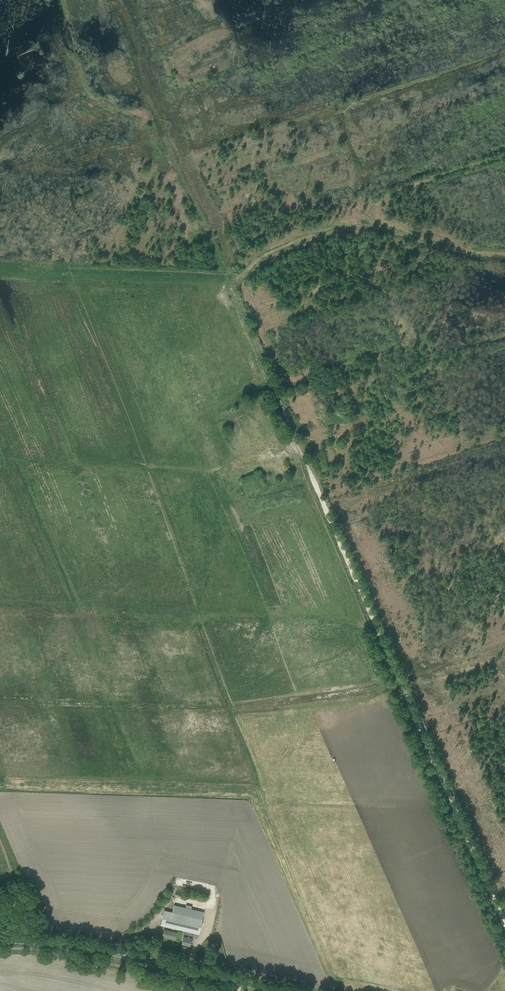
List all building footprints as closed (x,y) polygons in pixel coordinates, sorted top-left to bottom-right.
[(252,409),(258,422),(268,418),(262,405),(252,409)] [(278,477),(286,474),(282,466),(275,468),(278,477)] [(182,943),(190,945),(191,941),(192,942),(195,933),(199,934),(204,913),(193,910),(192,916),(164,910),(161,925),(185,930),(182,943)] [(162,937),(172,939),(174,932),(164,930),(162,937)]
